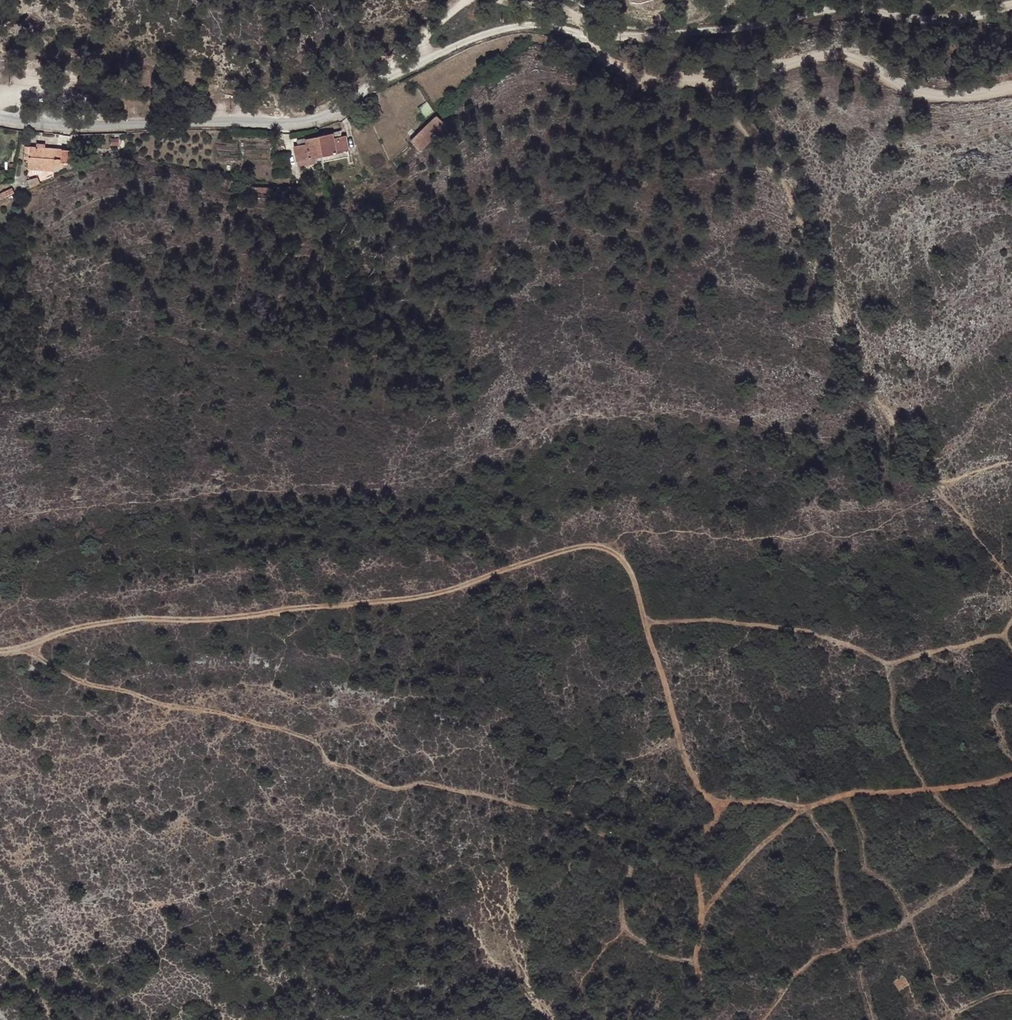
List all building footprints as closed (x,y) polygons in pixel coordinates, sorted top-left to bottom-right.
[(408,140),(418,149),(444,125),(435,114),(408,140)] [(330,133),(319,136),(322,153),(346,149),(344,136),(332,138),(330,133)] [(322,153),(319,136),(304,138),(305,143),(293,146),(295,159),(322,153)] [(30,146),(30,149),(29,159),(28,169),(35,169),(42,170),(54,171),(55,165),(61,165),(61,162),(70,163),(72,150),(45,148),(37,147),(30,146)] [(322,153),(323,161),(347,156),(346,149),(322,153)] [(296,166),(323,161),(322,153),(295,159),(296,166)] [(217,177),(216,182),(214,187),(224,189),(226,180),(217,177)] [(33,186),(39,184),(37,179),(29,183),(30,188),(33,186)] [(250,186),(251,198),(267,198),(267,189),(267,186),(250,186)] [(11,188),(4,191),(7,196),(14,192),(11,188)]
